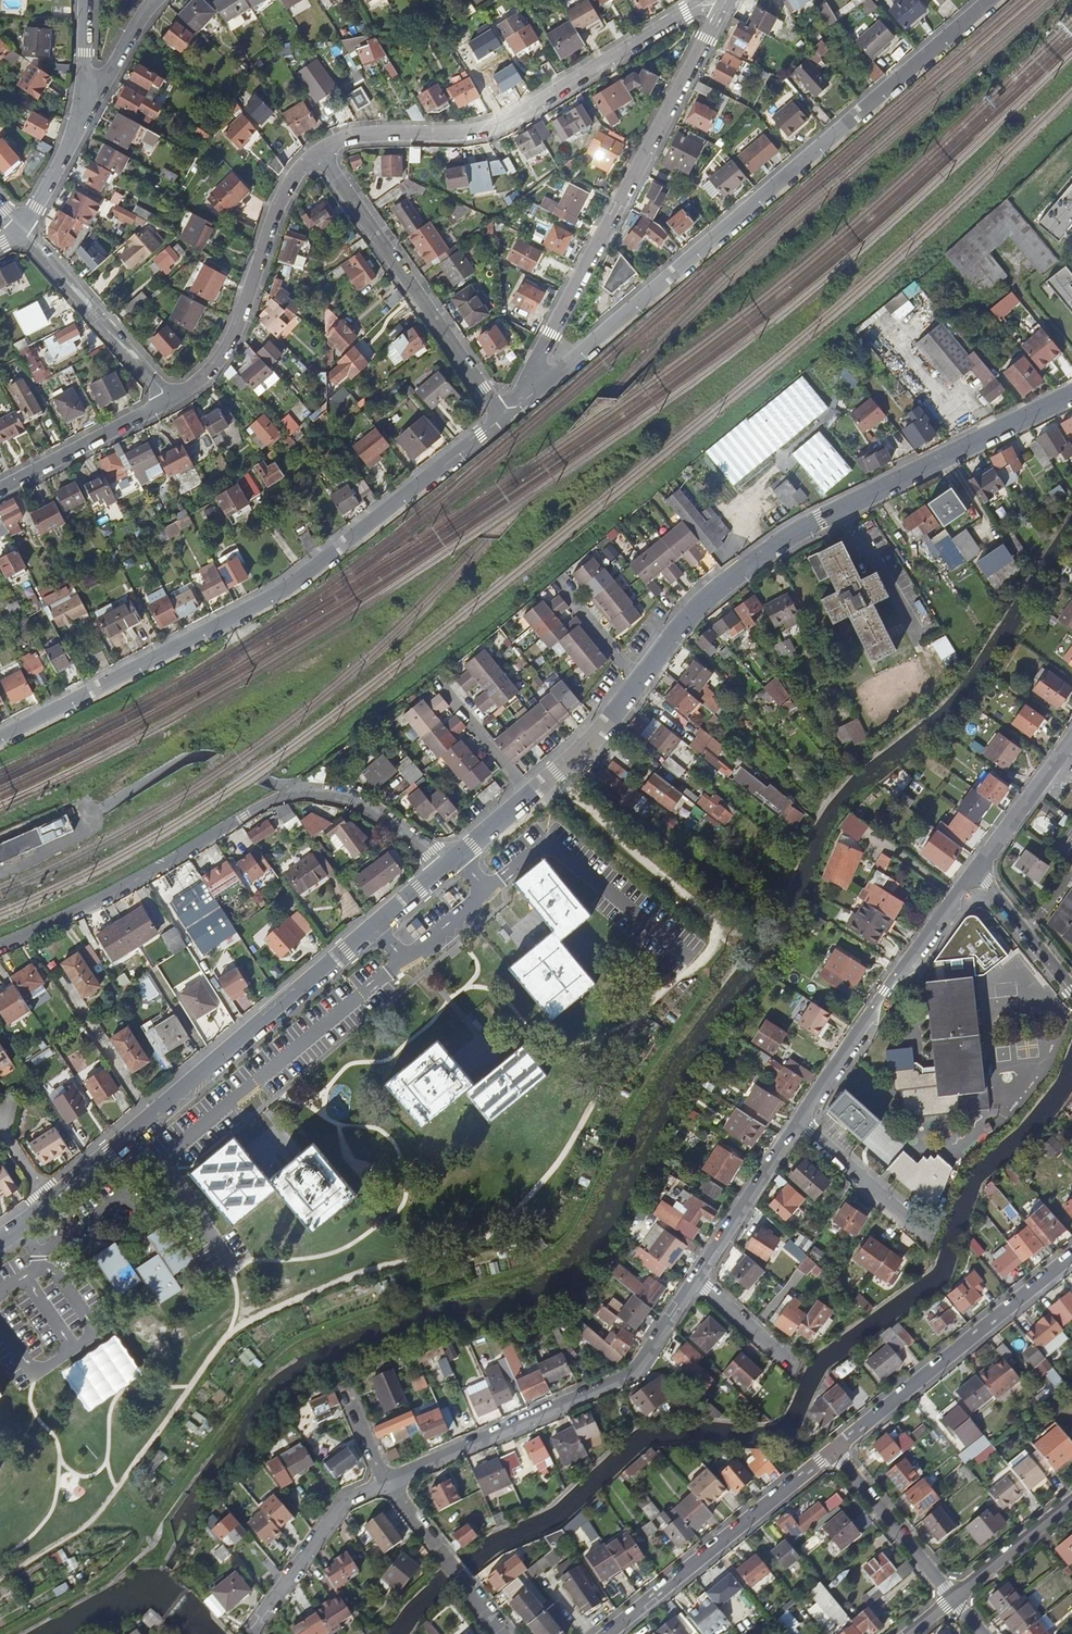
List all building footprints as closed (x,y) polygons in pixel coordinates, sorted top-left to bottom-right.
[(186,14),(203,31),(220,13),(212,5),(214,3),(211,0),(199,0),(186,14)] [(237,30),(262,16),(257,7),(253,0),(224,0),(220,2),(237,30)] [(295,11),(313,0),(288,0),(295,11)] [(348,1),(357,16),(361,13),(354,0),(350,0),(348,1)] [(567,14),(572,22),(579,33),(601,19),(589,0),(567,14)] [(641,11),(658,0),(634,0),(641,11)] [(789,12),(808,0),(782,0),(789,12)] [(891,10),(906,28),(926,11),(917,0),(903,0),(891,10)] [(818,8),(830,26),(839,19),(828,2),(818,8)] [(547,34),(569,21),(561,8),(539,21),(547,34)] [(748,25),(757,30),(764,34),(767,36),(777,18),(757,8),(748,25)] [(501,27),(518,56),(540,43),(531,28),(526,31),(517,17),(501,27)] [(739,27),(729,49),(742,56),(757,30),(748,25),(733,17),(729,25),(739,27)] [(170,33),(186,48),(199,35),(183,20),(170,33)] [(608,24),(617,40),(624,36),(614,20),(608,24)] [(881,20),(857,41),(872,58),(896,37),(881,20)] [(572,22),(547,36),(561,59),(586,45),(579,33),(572,22)] [(27,29),(24,58),(31,62),(32,58),(43,59),(43,56),(49,57),(51,30),(27,29)] [(757,30),(742,56),(749,60),(764,34),(757,30)] [(444,36),(436,40),(439,46),(447,41),(444,36)] [(816,51),(820,56),(828,49),(821,40),(819,41),(816,36),(811,40),(815,44),(812,47),(816,51)] [(342,40),(350,54),(356,50),(354,46),(369,45),(368,39),(342,40)] [(360,51),(365,64),(383,58),(388,66),(392,63),(379,42),(370,45),(371,46),(360,51)] [(809,58),(794,71),(817,97),(829,86),(814,69),(816,67),(821,72),(827,67),(823,61),(824,60),(820,56),(816,51),(809,58)] [(32,58),(31,62),(33,64),(42,70),(43,59),(32,58)] [(340,88),(321,61),(302,75),(320,102),(340,88)] [(865,70),(876,83),(886,74),(875,61),(865,70)] [(135,77),(154,87),(158,80),(165,85),(170,77),(169,77),(162,72),(143,62),(135,77)] [(721,62),(713,78),(729,86),(737,70),(721,62)] [(51,73),(69,74),(70,65),(52,63),(51,73)] [(388,66),(393,75),(395,74),(396,76),(399,74),(392,63),(388,66)] [(42,70),(33,64),(18,86),(39,99),(45,90),(43,89),(51,76),(42,70)] [(351,71),(356,78),(350,82),(353,86),(365,79),(358,67),(351,71)] [(635,74),(624,81),(632,95),(636,88),(651,95),(660,77),(644,69),(640,76),(635,74)] [(451,89),(455,96),(461,107),(481,96),(471,78),(451,89)] [(421,97),(431,112),(441,112),(452,105),(436,80),(427,86),(430,91),(421,97)] [(624,81),(595,99),(610,124),(618,119),(614,112),(638,97),(632,95),(624,81)] [(700,82),(695,90),(708,97),(712,89),(700,82)] [(127,91),(120,102),(138,112),(143,105),(150,109),(151,109),(156,99),(129,83),(125,90),(127,91)] [(350,94),(359,110),(372,102),(362,87),(350,94)] [(277,111),(259,92),(253,99),(255,101),(249,107),(264,123),(277,111)] [(723,94),(714,111),(717,113),(719,114),(727,96),(723,94)] [(237,95),(230,107),(233,109),(240,99),(237,95)] [(156,99),(151,109),(159,114),(166,103),(157,98),(156,99)] [(793,101),(773,118),(788,136),(809,118),(793,101)] [(286,114),(299,136),(319,124),(306,102),(286,114)] [(698,103),(688,123),(707,133),(717,113),(714,111),(698,103)] [(408,110),(414,121),(426,120),(416,105),(408,110)] [(580,108),(555,123),(566,141),(592,124),(594,126),(600,122),(592,109),(584,114),(580,108)] [(124,110),(110,133),(131,145),(145,122),(124,110)] [(246,112),(227,132),(243,148),(248,143),(246,141),(259,128),(254,120),(246,112)] [(25,129),(41,139),(50,123),(34,114),(25,129)] [(535,127),(543,141),(549,138),(540,123),(535,127)] [(152,126),(146,136),(150,138),(149,141),(155,145),(157,142),(158,143),(159,141),(162,143),(167,135),(152,126)] [(533,130),(517,139),(524,152),(540,143),(533,130)] [(599,134),(589,152),(597,156),(593,164),(608,171),(616,156),(618,158),(624,146),(599,134)] [(682,134),(666,165),(673,169),(675,165),(690,173),(704,146),(682,134)] [(753,173),(779,151),(765,135),(747,151),(749,152),(741,160),(753,173)] [(277,154),(278,156),(288,149),(279,136),(269,142),(277,154)] [(36,146),(49,154),(53,146),(39,139),(36,146)] [(98,157),(122,170),(132,153),(108,139),(98,157)] [(423,147),(413,147),(411,161),(421,162),(423,147)] [(443,147),(442,155),(453,155),(454,147),(443,147)] [(5,177),(24,161),(15,151),(12,154),(7,149),(2,154),(0,152),(0,171),(5,177)] [(269,164),(282,176),(287,168),(278,156),(277,154),(269,164)] [(374,176),(403,176),(403,156),(384,156),(384,158),(375,158),(374,176)] [(359,167),(365,163),(361,157),(353,163),(356,169),(359,167)] [(115,169),(95,158),(86,175),(92,179),(90,181),(104,189),(115,169)] [(569,162),(562,169),(569,174),(573,167),(577,165),(574,159),(569,162)] [(492,161),(494,176),(510,174),(501,160),(492,161)] [(710,181),(725,198),(747,178),(732,161),(710,181)] [(467,166),(470,184),(472,192),(493,188),(488,163),(467,166)] [(181,173),(166,165),(163,171),(177,180),(181,173)] [(446,171),(449,188),(470,184),(467,166),(446,171)] [(217,190),(230,205),(232,207),(243,196),(246,199),(253,192),(235,172),(216,189),(217,190)] [(593,187),(610,195),(615,186),(598,177),(593,187)] [(572,183),(557,211),(552,208),(550,211),(580,227),(584,220),(577,216),(590,193),(572,183)] [(656,202),(651,210),(647,207),(643,216),(646,217),(655,221),(667,197),(661,194),(665,187),(657,183),(649,198),(656,202)] [(418,184),(415,191),(417,194),(418,191),(436,199),(439,193),(418,184)] [(1039,223),(1061,241),(1062,239),(1068,232),(1071,235),(1071,234),(1071,184),(1039,223)] [(71,199),(66,208),(76,215),(81,218),(87,221),(87,222),(92,213),(95,215),(103,202),(81,189),(74,201),(71,199)] [(209,197),(223,212),(230,205),(217,190),(209,197)] [(1004,224),(1020,210),(1010,198),(994,212),(1004,224)] [(404,218),(402,220),(412,235),(427,224),(409,199),(397,207),(404,218)] [(459,203),(451,208),(455,214),(462,209),(459,203)] [(325,204),(304,219),(311,229),(317,225),(322,232),(337,222),(325,204)] [(144,216),(124,205),(119,213),(139,225),(144,216)] [(51,229),(51,237),(68,253),(77,240),(76,239),(87,221),(81,218),(76,215),(66,208),(64,207),(51,229)] [(394,209),(402,220),(404,218),(397,207),(394,209)] [(1004,224),(1014,236),(1027,252),(1043,239),(1020,210),(1004,224)] [(685,211),(669,223),(681,237),(696,224),(685,211)] [(993,253),(1014,236),(1004,224),(994,212),(973,230),(993,253)] [(198,213),(183,239),(186,241),(193,245),(193,243),(205,250),(216,229),(206,224),(209,219),(198,213)] [(634,249),(644,236),(647,233),(662,246),(670,235),(662,225),(656,222),(654,224),(646,217),(625,242),(634,249)] [(411,235),(430,262),(449,249),(443,241),(436,246),(432,241),(436,237),(427,224),(412,235),(411,235)] [(555,226),(545,246),(562,256),(573,235),(555,226)] [(136,233),(126,242),(132,248),(122,257),(132,269),(141,261),(142,263),(162,245),(153,236),(148,230),(140,238),(136,233)] [(993,253),(973,230),(947,253),(984,297),(1011,275),(993,253)] [(288,239),(280,260),(294,265),(294,268),(304,271),(311,250),(304,247),(307,238),(290,232),(288,239)] [(443,241),(449,249),(449,250),(463,240),(458,232),(447,240),(445,236),(441,238),(443,241)] [(158,233),(153,236),(162,245),(165,242),(158,233)] [(647,233),(644,236),(659,249),(662,246),(647,233)] [(180,245),(174,250),(181,258),(186,254),(185,252),(187,250),(189,253),(193,249),(186,241),(183,240),(180,239),(176,243),(180,245)] [(543,252),(520,239),(509,258),(532,271),(543,252)] [(353,248),(357,256),(361,253),(370,247),(365,240),(353,248)] [(97,254),(84,241),(77,252),(95,271),(106,260),(97,254)] [(171,247),(156,260),(164,268),(170,263),(172,261),(174,264),(181,258),(174,250),(171,247)] [(442,264),(457,285),(476,272),(461,251),(442,264)] [(347,272),(360,291),(378,278),(361,253),(357,256),(351,260),(355,266),(347,272)] [(622,254),(605,286),(613,294),(638,273),(622,254)] [(0,273),(0,289),(22,278),(16,264),(0,273)] [(207,265),(192,291),(213,302),(227,277),(207,265)] [(1049,282),(1071,310),(1071,285),(1071,284),(1071,271),(1068,266),(1049,282)] [(278,280),(273,296),(278,297),(283,282),(278,280)] [(918,310),(909,299),(923,289),(916,280),(885,304),(900,324),(918,310)] [(526,283),(515,302),(535,312),(545,293),(526,283)] [(454,297),(473,324),(490,312),(471,285),(454,297)] [(1014,291),(993,308),(1001,318),(1022,300),(1014,291)] [(144,292),(124,309),(130,316),(144,303),(149,299),(144,292)] [(278,301),(289,309),(297,316),(300,311),(296,307),(298,305),(284,293),(278,301)] [(185,295),(172,318),(192,329),(205,306),(185,295)] [(261,322),(278,338),(288,328),(279,319),(289,309),(278,301),(275,298),(269,305),(269,306),(271,308),(263,317),(264,319),(261,322)] [(38,303),(17,315),(29,335),(50,323),(38,303)] [(500,315),(480,329),(484,334),(497,325),(503,332),(509,327),(500,315)] [(328,336),(338,326),(328,316),(328,336)] [(418,322),(395,343),(407,360),(426,347),(419,336),(422,334),(418,328),(420,326),(418,322)] [(329,336),(334,342),(331,345),(336,350),(339,347),(344,352),(358,339),(343,323),(329,336)] [(1040,323),(1031,331),(1036,337),(1045,329),(1040,323)] [(396,340),(406,331),(400,324),(390,333),(396,340)] [(972,369),(986,387),(996,378),(974,352),(969,356),(942,324),(917,344),(951,386),(972,369)] [(76,325),(48,339),(58,359),(76,350),(73,342),(81,338),(79,334),(80,333),(76,325)] [(170,325),(153,340),(163,352),(180,337),(170,325)] [(480,337),(492,355),(509,342),(513,347),(521,341),(511,326),(509,327),(503,332),(497,325),(484,334),(480,337)] [(574,327),(566,337),(574,342),(581,333),(574,327)] [(1036,337),(1024,346),(1042,368),(1063,350),(1045,329),(1036,337)] [(271,366),(288,351),(278,341),(277,343),(274,340),(259,354),(271,366)] [(865,351),(873,360),(878,356),(868,344),(860,351),(862,354),(865,351)] [(329,346),(330,375),(343,362),(348,356),(344,352),(339,347),(336,350),(331,345),(329,346)] [(18,353),(20,357),(23,364),(30,360),(25,349),(18,353)] [(1063,350),(1042,368),(1045,371),(1066,354),(1063,350)] [(345,364),(330,377),(331,386),(332,387),(332,389),(350,374),(354,378),(363,370),(349,355),(348,356),(343,362),(345,364)] [(846,366),(851,372),(862,363),(857,357),(846,366)] [(306,366),(297,358),(294,360),(303,369),(306,366)] [(1006,374),(1025,397),(1043,381),(1025,358),(1017,365),(1014,362),(1011,364),(1013,367),(1006,374)] [(23,364),(31,378),(38,375),(30,360),(23,364)] [(262,360),(242,377),(249,385),(253,391),(275,373),(262,360)] [(851,372),(846,366),(842,379),(851,390),(860,383),(851,372)] [(424,386),(437,403),(439,402),(437,399),(441,397),(443,399),(454,390),(440,372),(424,386)] [(91,386),(103,409),(126,397),(114,374),(91,386)] [(233,379),(242,391),(249,385),(242,377),(239,374),(233,379)] [(319,378),(329,388),(328,400),(328,403),(331,404),(331,398),(332,389),(332,387),(331,386),(330,377),(330,375),(324,375),(319,378)] [(747,418),(707,453),(715,463),(725,474),(736,486),(830,407),(804,376),(749,421),(747,418)] [(27,378),(24,380),(29,390),(30,389),(33,388),(27,378)] [(24,380),(11,386),(16,395),(15,396),(23,411),(18,413),(19,414),(24,424),(44,414),(30,389),(29,390),(24,380)] [(35,385),(46,408),(53,405),(41,382),(35,385)] [(998,382),(983,394),(989,402),(997,396),(999,399),(1007,393),(998,382)] [(345,386),(331,398),(331,404),(333,407),(350,393),(345,386)] [(418,391),(432,407),(437,403),(424,386),(418,391)] [(54,401),(66,423),(84,413),(73,391),(54,401)] [(997,396),(989,402),(991,405),(999,399),(997,396)] [(872,398),(851,415),(864,432),(872,426),(873,427),(887,416),(872,398)] [(314,414),(311,417),(315,423),(328,411),(328,403),(328,400),(314,414)] [(202,419),(211,435),(228,425),(237,420),(227,405),(219,410),(219,409),(202,419)] [(905,428),(915,447),(936,436),(928,421),(931,419),(921,407),(910,413),(916,422),(905,428)] [(1,443),(7,455),(23,446),(24,448),(34,443),(32,441),(33,440),(24,424),(19,414),(18,413),(17,410),(0,419),(0,442),(1,443)] [(175,421),(187,441),(206,431),(194,410),(175,421)] [(281,434),(265,415),(252,426),(259,435),(253,440),(262,450),(281,434)] [(425,417),(397,440),(414,459),(441,437),(425,417)] [(280,423),(291,436),(293,434),(295,432),(283,419),(280,423)] [(1063,424),(1069,434),(1071,432),(1071,419),(1063,424)] [(1039,439),(1051,460),(1060,455),(1060,453),(1063,451),(1061,448),(1067,445),(1057,428),(1039,439)] [(355,447),(368,464),(379,455),(391,445),(378,429),(355,447)] [(853,470),(820,431),(793,453),(825,492),(853,470)] [(297,440),(307,458),(312,455),(302,437),(297,440)] [(1032,447),(1041,461),(1048,456),(1039,442),(1032,447)] [(123,457),(127,455),(120,443),(114,446),(118,454),(101,463),(109,477),(113,484),(128,476),(130,475),(124,464),(126,462),(123,457)] [(194,464),(183,443),(159,456),(170,476),(194,464)] [(128,455),(133,464),(132,465),(141,483),(150,478),(145,470),(159,462),(149,444),(128,455)] [(993,458),(999,469),(996,471),(1006,486),(1007,487),(1018,480),(1020,477),(1016,472),(1024,467),(1013,447),(1004,452),(1002,450),(999,452),(1000,454),(993,458)] [(856,461),(866,473),(891,460),(886,449),(866,459),(864,456),(859,459),(857,455),(854,456),(856,461)] [(275,453),(265,455),(267,463),(277,461),(275,453)] [(706,453),(679,476),(694,493),(711,479),(714,482),(724,474),(706,453)] [(379,455),(368,464),(371,468),(383,459),(379,455)] [(256,467),(267,488),(284,479),(279,468),(271,473),(265,462),(256,467)] [(979,474),(970,480),(986,503),(995,497),(993,495),(1006,486),(996,471),(994,468),(981,476),(979,474)] [(88,485),(97,501),(100,499),(102,503),(108,501),(110,505),(119,500),(106,475),(88,485)] [(772,486),(791,509),(808,495),(802,488),(799,491),(786,475),(772,486)] [(363,498),(372,492),(365,481),(356,488),(361,495),(363,498)] [(663,493),(685,521),(701,541),(701,540),(714,555),(727,543),(726,542),(736,534),(714,508),(706,515),(713,523),(711,524),(684,493),(682,486),(677,481),(663,493)] [(59,492),(68,510),(87,501),(77,482),(59,492)] [(350,486),(331,497),(342,515),(359,505),(361,504),(357,497),(350,486)] [(952,486),(928,502),(943,524),(967,508),(952,486)] [(229,516),(251,505),(241,487),(220,498),(229,516)] [(9,531),(19,526),(17,521),(25,518),(16,499),(10,502),(0,508),(0,513),(9,531)] [(31,515),(41,535),(66,523),(56,502),(46,507),(42,499),(29,505),(34,514),(31,515)] [(229,516),(234,525),(239,522),(238,519),(254,511),(251,505),(229,516)] [(927,506),(904,521),(916,539),(921,536),(926,533),(939,524),(927,506)] [(180,520),(189,515),(186,510),(177,515),(180,520)] [(165,529),(169,538),(181,532),(179,529),(193,521),(190,515),(165,529)] [(1031,524),(1037,532),(1040,538),(1045,531),(1036,516),(1031,524)] [(0,520),(0,533),(1,536),(9,532),(3,519),(0,520)] [(674,530),(700,562),(707,557),(696,544),(701,541),(685,521),(674,530)] [(1024,528),(1030,537),(1037,532),(1031,524),(1024,528)] [(156,534),(157,537),(164,534),(167,539),(169,538),(165,529),(156,534)] [(663,539),(679,558),(685,554),(695,566),(700,562),(674,530),(663,539)] [(931,541),(927,544),(938,559),(945,553),(958,570),(969,562),(954,539),(947,530),(931,541)] [(299,539),(310,554),(320,546),(308,532),(299,539)] [(921,536),(927,544),(931,541),(926,533),(921,536)] [(653,547),(679,579),(685,574),(675,561),(679,558),(663,539),(653,547)] [(839,592),(823,600),(836,625),(851,617),(874,664),(890,655),(898,651),(875,605),(891,597),(878,572),(862,581),(843,542),(830,549),(809,560),(821,583),(832,578),(839,592)] [(1005,545),(977,562),(1002,598),(1022,570),(1005,545)] [(642,555),(658,575),(663,572),(673,584),(679,579),(653,547),(642,555)] [(221,569),(231,588),(247,580),(244,573),(246,572),(242,565),(240,566),(237,561),(243,558),(240,550),(221,560),(224,567),(221,569)] [(0,561),(0,562),(8,578),(26,568),(17,552),(0,561)] [(597,555),(576,573),(579,576),(581,579),(580,580),(584,586),(606,567),(597,555)] [(633,565),(643,577),(653,589),(658,596),(665,591),(655,578),(658,575),(642,555),(632,564),(633,565)] [(606,567),(584,586),(587,590),(590,593),(594,590),(597,595),(618,578),(608,566),(606,567)] [(217,568),(207,573),(212,582),(222,577),(217,568)] [(202,588),(209,600),(229,590),(222,577),(212,582),(202,588)] [(618,578),(597,595),(601,600),(597,603),(603,610),(627,590),(618,578)] [(66,589),(43,600),(47,607),(53,604),(65,598),(77,593),(70,580),(64,583),(66,589)] [(44,596),(53,591),(51,585),(41,590),(44,596)] [(627,590),(603,610),(606,614),(609,618),(613,615),(616,619),(635,603),(637,602),(627,590)] [(172,601),(181,618),(201,608),(192,591),(172,601)] [(546,599),(526,615),(535,626),(568,600),(562,593),(560,595),(550,604),(546,599)] [(765,606),(769,614),(775,625),(798,613),(788,594),(765,606)] [(152,605),(163,627),(181,618),(172,601),(169,596),(152,605)] [(756,596),(736,611),(742,620),(741,621),(751,634),(753,633),(750,629),(757,624),(750,615),(763,606),(756,596)] [(53,604),(56,610),(68,604),(65,598),(53,604)] [(568,600),(535,626),(544,637),(564,620),(561,616),(570,608),(573,606),(568,600)] [(1071,629),(1071,601),(1059,620),(1071,629)] [(114,611),(124,629),(140,621),(130,602),(114,611)] [(9,608),(12,613),(21,608),(17,603),(9,608)] [(53,617),(58,629),(78,619),(71,603),(68,604),(56,610),(50,613),(53,617)] [(635,603),(616,619),(612,622),(618,629),(620,628),(622,630),(624,633),(645,616),(635,603)] [(44,610),(49,619),(53,617),(50,613),(48,607),(47,608),(44,610)] [(1055,617),(1046,610),(1041,617),(1051,624),(1055,617)] [(99,619),(109,638),(124,629),(114,611),(99,619)] [(734,613),(714,627),(722,638),(725,636),(723,634),(740,622),(734,613)] [(762,618),(783,658),(790,654),(775,625),(769,614),(762,618)] [(564,620),(544,637),(553,647),(562,640),(585,621),(580,615),(578,617),(568,626),(564,620)] [(19,623),(23,630),(31,626),(28,619),(19,623)] [(585,621),(562,640),(572,653),(592,636),(588,632),(591,629),(588,625),(585,621)] [(711,631),(698,642),(705,650),(718,639),(711,631)] [(949,634),(935,639),(943,664),(957,659),(949,634)] [(592,636),(572,653),(581,664),(604,646),(599,639),(595,641),(592,636)] [(46,652),(56,671),(73,662),(62,644),(46,652)] [(604,646),(581,664),(591,676),(611,661),(606,655),(610,653),(608,650),(604,646)] [(487,648),(468,664),(472,669),(461,677),(459,679),(464,685),(496,659),(487,648)] [(50,664),(45,653),(38,656),(37,653),(32,655),(31,652),(20,658),(30,676),(32,675),(38,686),(48,680),(43,669),(45,668),(44,667),(50,664)] [(109,652),(95,660),(101,672),(115,664),(109,652)] [(496,659),(464,685),(466,688),(469,691),(471,690),(482,681),(486,685),(505,670),(496,659)] [(14,701),(33,691),(18,661),(0,670),(0,673),(14,701)] [(700,702),(708,708),(713,703),(711,701),(714,697),(702,688),(713,676),(698,662),(679,684),(700,702)] [(57,673),(66,689),(74,685),(77,684),(68,667),(57,673)] [(505,670),(486,685),(489,689),(478,698),(476,700),(481,707),(514,680),(505,670)] [(1071,688),(1047,671),(1034,690),(1058,707),(1071,688)] [(540,675),(528,685),(530,686),(537,680),(540,684),(544,680),(540,675)] [(514,680),(481,707),(484,711),(486,713),(488,711),(499,703),(503,707),(507,705),(518,695),(521,693),(522,691),(514,680)] [(553,692),(554,693),(571,714),(581,706),(578,703),(583,700),(567,680),(553,692)] [(39,687),(45,700),(52,697),(45,683),(39,687)] [(665,700),(686,717),(700,702),(679,684),(665,700)] [(779,690),(786,699),(792,695),(786,685),(779,690)] [(766,691),(781,707),(786,703),(771,686),(766,691)] [(764,697),(771,706),(766,710),(771,716),(782,708),(781,707),(766,691),(766,690),(754,701),(756,704),(764,697)] [(426,699),(407,714),(415,725),(448,699),(444,694),(443,692),(440,694),(430,703),(426,699)] [(543,703),(543,704),(559,723),(564,719),(566,722),(573,716),(571,714),(554,693),(543,703)] [(448,699),(415,725),(424,736),(454,711),(450,707),(453,705),(451,703),(448,699)] [(532,713),(551,736),(558,730),(556,727),(559,724),(559,723),(543,704),(532,713)] [(1044,719),(1024,705),(1013,722),(1032,736),(1044,719)] [(454,711),(424,736),(432,747),(465,720),(461,716),(459,714),(457,715),(454,711)] [(520,722),(536,742),(542,738),(544,741),(551,736),(532,713),(520,722)] [(465,720),(432,747),(441,758),(444,755),(461,742),(457,736),(467,728),(470,726),(465,720)] [(629,726),(641,736),(646,729),(634,720),(629,726)] [(509,731),(528,754),(535,749),(532,745),(536,742),(520,722),(509,731)] [(838,730),(845,744),(860,736),(853,722),(838,730)] [(649,742),(692,776),(695,772),(689,766),(687,768),(685,766),(687,764),(674,754),(671,756),(666,752),(678,738),(676,736),(662,725),(649,742)] [(713,738),(701,728),(696,735),(715,750),(714,751),(719,755),(725,747),(713,738)] [(497,740),(514,760),(517,757),(520,760),(528,754),(509,731),(497,740)] [(1021,749),(999,733),(984,754),(1005,770),(1021,749)] [(461,742),(444,755),(454,767),(477,748),(472,741),(468,744),(464,739),(461,742)] [(730,769),(703,749),(703,750),(700,747),(697,751),(700,753),(699,755),(719,770),(725,775),(730,769)] [(477,748),(454,767),(464,779),(465,778),(483,763),(479,759),(483,756),(477,748)] [(383,757),(361,773),(373,790),(395,774),(383,757)] [(483,763),(465,778),(474,790),(495,773),(490,768),(492,767),(487,760),(483,763)] [(402,773),(413,786),(417,782),(425,776),(422,773),(415,763),(402,773)] [(614,763),(609,769),(621,778),(626,782),(631,776),(614,763)] [(780,791),(774,786),(771,790),(743,768),(736,778),(746,786),(748,783),(784,811),(781,815),(795,827),(804,815),(790,805),(793,801),(789,798),(780,791)] [(597,777),(624,798),(620,804),(630,812),(634,808),(643,796),(626,782),(624,784),(604,769),(597,777)] [(672,787),(655,774),(643,789),(670,810),(683,795),(677,791),(672,787)] [(977,791),(991,802),(996,805),(1008,788),(989,775),(977,791)] [(491,787),(496,793),(501,790),(496,783),(491,787)] [(683,784),(679,790),(695,801),(699,796),(683,784)] [(491,787),(479,797),(484,803),(496,793),(491,787)] [(409,797),(425,819),(430,815),(431,816),(438,810),(430,799),(421,788),(409,797)] [(791,794),(783,788),(780,791),(789,798),(791,794)] [(957,810),(960,812),(975,823),(991,802),(977,791),(974,788),(957,810)] [(430,799),(438,810),(448,823),(455,817),(453,814),(459,810),(446,793),(443,789),(430,799)] [(703,809),(725,825),(735,811),(713,795),(703,809)] [(265,812),(268,817),(271,815),(272,819),(280,814),(286,824),(297,816),(289,805),(271,808),(265,812)] [(73,827),(66,811),(0,841),(0,860),(73,827)] [(975,823),(960,812),(949,828),(967,841),(978,826),(975,823)] [(866,824),(851,813),(841,829),(846,833),(848,830),(856,836),(866,824)] [(324,831),(325,832),(331,840),(337,834),(355,856),(354,857),(356,861),(369,850),(364,844),(369,838),(353,824),(352,823),(351,823),(350,823),(349,823),(349,824),(347,825),(342,819),(332,827),(330,825),(316,814),(302,823),(314,839),(324,831)] [(268,822),(250,834),(256,845),(275,832),(268,822)] [(962,848),(938,830),(922,852),(946,870),(962,848)] [(833,883),(845,891),(865,857),(843,844),(825,875),(834,881),(833,883)] [(1027,850),(1016,867),(1037,882),(1048,865),(1027,850)] [(289,875),(302,894),(328,876),(329,879),(337,874),(322,851),(289,875)] [(881,852),(876,866),(887,871),(893,857),(881,852)] [(251,853),(237,862),(251,881),(264,872),(251,853)] [(389,855),(361,878),(372,892),(378,887),(380,890),(403,871),(389,855)] [(165,873),(157,879),(167,893),(199,872),(190,858),(189,858),(165,873)] [(506,969),(549,1022),(594,985),(560,943),(590,917),(543,858),(512,883),(551,932),(506,969)] [(241,879),(228,860),(202,876),(205,881),(214,895),(241,879)] [(874,872),(867,882),(883,891),(884,888),(894,892),(897,885),(881,876),(874,872)] [(149,884),(158,899),(167,893),(157,879),(149,884)] [(203,953),(237,931),(236,928),(214,895),(205,881),(171,903),(203,953)] [(864,902),(893,919),(903,903),(883,891),(867,882),(857,898),(864,902)] [(894,892),(905,900),(912,892),(901,883),(894,892)] [(1047,923),(1063,935),(1062,936),(1071,943),(1071,889),(1047,923)] [(893,919),(864,902),(856,915),(853,913),(845,926),(875,943),(883,930),(886,932),(893,919)] [(123,920),(139,944),(158,933),(143,907),(123,920)] [(824,920),(813,913),(809,921),(819,927),(824,920)] [(290,917),(265,938),(280,957),(305,936),(290,917)] [(964,919),(934,961),(936,981),(926,982),(936,1072),(919,1073),(919,1072),(918,1071),(917,1070),(916,1070),(914,1070),(914,1068),(911,1068),(910,1054),(887,1056),(888,1071),(892,1071),(894,1090),(901,1090),(904,1118),(960,1112),(958,1093),(984,1090),(981,1057),(985,1057),(983,1042),(979,1042),(977,1024),(981,1024),(979,1009),(975,1009),(972,976),(986,975),(1009,956),(980,920),(976,918),(973,917),(970,917),(967,918),(964,919)] [(273,919),(258,932),(263,937),(277,924),(273,919)] [(99,935),(114,960),(139,944),(123,920),(99,935)] [(162,934),(174,955),(188,946),(175,926),(162,934)] [(854,983),(856,984),(866,968),(836,949),(825,965),(834,971),(854,983)] [(63,963),(84,996),(101,985),(80,953),(63,963)] [(11,978),(24,997),(45,984),(32,964),(11,978)] [(236,964),(217,975),(233,1001),(241,996),(239,992),(249,985),(236,964)] [(834,971),(825,965),(815,982),(844,1000),(854,983),(834,971)] [(183,993),(198,1017),(217,1006),(202,981),(183,993)] [(15,984),(0,994),(0,1009),(9,1023),(31,1009),(24,997),(15,984)] [(823,1009),(827,1011),(831,1005),(821,999),(817,1005),(823,1009)] [(823,1009),(817,1005),(816,1004),(812,1002),(798,1023),(817,1036),(823,1027),(822,1026),(825,1022),(826,1022),(831,1014),(827,1011),(823,1009)] [(142,1027),(159,1055),(190,1036),(177,1015),(157,1028),(152,1021),(142,1027)] [(786,1033),(771,1023),(765,1031),(761,1028),(753,1040),(773,1053),(786,1033)] [(113,1039),(134,1072),(150,1062),(129,1029),(113,1039)] [(437,1040),(384,1084),(421,1129),(464,1094),(491,1127),(549,1079),(521,1046),(474,1085),(437,1040)] [(17,1068),(12,1060),(0,1041),(0,1078),(17,1068)] [(788,1068),(785,1066),(784,1068),(770,1059),(771,1057),(760,1049),(754,1058),(782,1077),(788,1068)] [(802,1077),(798,1075),(788,1068),(782,1077),(775,1089),(788,1097),(802,1077)] [(811,1083),(816,1076),(803,1068),(798,1075),(802,1077),(811,1083)] [(85,1085),(99,1105),(119,1091),(106,1071),(85,1085)] [(753,1082),(757,1084),(767,1090),(771,1083),(757,1074),(753,1082)] [(764,1125),(766,1126),(774,1114),(771,1111),(779,1099),(767,1090),(757,1084),(741,1110),(764,1125)] [(55,1102),(69,1124),(87,1113),(80,1102),(83,1100),(74,1086),(67,1090),(69,1094),(55,1102)] [(862,1140),(881,1120),(846,1089),(843,1092),(828,1109),(862,1140)] [(741,1110),(738,1108),(725,1129),(751,1145),(764,1125),(741,1110)] [(55,1127),(29,1144),(42,1165),(54,1157),(53,1156),(68,1147),(55,1127)] [(1063,1146),(1054,1136),(1042,1147),(1051,1157),(1063,1146)] [(188,1175),(232,1228),(276,1191),(311,1233),(357,1196),(313,1143),(268,1180),(234,1138),(188,1175)] [(741,1160),(719,1146),(704,1169),(727,1183),(741,1160)] [(938,1175),(949,1164),(938,1154),(934,1158),(930,1155),(926,1159),(923,1156),(917,1163),(903,1150),(886,1169),(935,1212),(946,1182),(938,1175)] [(805,1160),(790,1176),(815,1198),(829,1182),(805,1160)] [(0,1166),(0,1191),(3,1189),(7,1195),(17,1189),(2,1165),(0,1166)] [(1033,1180),(1025,1170),(1020,1174),(1029,1184),(1033,1180)] [(722,1187),(707,1178),(701,1189),(716,1198),(722,1187)] [(805,1198),(788,1183),(770,1204),(786,1219),(805,1198)] [(691,1211),(687,1218),(686,1219),(695,1225),(702,1215),(711,1220),(717,1211),(684,1189),(680,1195),(688,1200),(684,1207),(691,1211)] [(638,1203),(654,1214),(661,1203),(644,1191),(638,1203)] [(1039,1197),(1022,1208),(1026,1215),(1044,1203),(1039,1197)] [(667,1223),(675,1229),(684,1216),(662,1202),(661,1203),(654,1214),(667,1223)] [(867,1217),(846,1203),(835,1221),(855,1234),(867,1217)] [(1066,1229),(1045,1204),(1026,1220),(1047,1244),(1066,1229)] [(1001,1231),(988,1214),(983,1218),(996,1234),(1001,1231)] [(689,1238),(692,1240),(700,1228),(695,1225),(686,1219),(687,1218),(684,1216),(675,1229),(681,1232),(689,1238)] [(159,1254),(137,1269),(160,1304),(182,1290),(172,1275),(195,1260),(169,1222),(147,1236),(159,1254)] [(747,1246),(766,1259),(779,1239),(759,1227),(747,1246)] [(647,1250),(667,1265),(671,1267),(687,1245),(664,1228),(647,1250)] [(1042,1245),(1028,1228),(1016,1237),(1010,1243),(1016,1251),(1022,1259),(1023,1260),(1042,1245)] [(874,1272),(889,1251),(870,1237),(855,1258),(874,1272)] [(1016,1251),(1010,1243),(1006,1247),(1008,1250),(992,1262),(1002,1275),(1022,1259),(1016,1251)] [(115,1244),(106,1250),(94,1258),(120,1296),(132,1288),(141,1281),(115,1244)] [(806,1254),(795,1244),(789,1251),(800,1263),(806,1254)] [(647,1250),(641,1245),(633,1257),(660,1276),(667,1265),(647,1250)] [(824,1252),(814,1246),(810,1253),(820,1259),(824,1252)] [(889,1251),(874,1272),(887,1281),(892,1273),(902,1260),(889,1251)] [(823,1269),(806,1254),(800,1263),(797,1267),(807,1274),(810,1270),(817,1276),(823,1269)] [(764,1270),(747,1255),(732,1273),(748,1288),(764,1270)] [(610,1271),(618,1278),(625,1270),(616,1263),(610,1271)] [(618,1278),(635,1293),(651,1307),(665,1287),(656,1280),(649,1290),(625,1270),(618,1278)] [(898,1277),(892,1273),(887,1281),(892,1285),(898,1277)] [(962,1284),(948,1295),(962,1311),(980,1296),(973,1286),(967,1290),(962,1284)] [(651,1307),(635,1293),(625,1307),(632,1312),(626,1321),(635,1328),(651,1307)] [(1050,1309),(1064,1326),(1071,1319),(1071,1296),(1070,1293),(1052,1307),(1050,1309)] [(960,1313),(944,1295),(927,1307),(931,1312),(936,1308),(940,1313),(938,1315),(936,1314),(934,1315),(932,1313),(927,1318),(938,1332),(960,1313)] [(1043,1296),(1039,1301),(1047,1311),(1050,1309),(1052,1307),(1043,1296)] [(806,1315),(797,1329),(812,1339),(832,1309),(817,1299),(806,1315)] [(614,1312),(603,1303),(598,1310),(608,1318),(614,1312)] [(792,1336),(797,1329),(806,1315),(789,1303),(775,1323),(792,1336)] [(618,1316),(625,1321),(626,1321),(632,1312),(625,1307),(618,1316)] [(576,1315),(576,1314),(568,1323),(581,1334),(589,1325),(576,1315)] [(1063,1330),(1050,1315),(1049,1316),(1047,1314),(1038,1322),(1039,1324),(1025,1335),(1033,1345),(1038,1350),(1063,1330)] [(707,1352),(725,1332),(710,1318),(692,1338),(707,1352)] [(905,1344),(907,1347),(914,1342),(899,1323),(881,1337),(890,1347),(894,1353),(905,1344)] [(611,1345),(589,1325),(581,1334),(616,1364),(623,1355),(611,1345)] [(617,1336),(611,1345),(624,1354),(635,1337),(621,1329),(617,1335),(617,1336)] [(88,1409),(144,1374),(119,1333),(62,1369),(88,1409)] [(563,1353),(567,1361),(577,1356),(573,1348),(572,1348),(568,1340),(559,1344),(563,1353)] [(415,1352),(419,1362),(444,1352),(440,1342),(415,1352)] [(705,1391),(715,1380),(697,1363),(702,1357),(687,1343),(673,1358),(684,1369),(682,1371),(705,1391)] [(502,1349),(516,1381),(526,1377),(521,1366),(524,1365),(514,1344),(502,1349)] [(996,1350),(1001,1356),(1008,1351),(1003,1345),(996,1350)] [(1065,1384),(1038,1350),(1033,1345),(1023,1354),(1040,1376),(1044,1373),(1058,1390),(1065,1384)] [(904,1367),(894,1353),(890,1347),(867,1363),(882,1383),(904,1367)] [(539,1364),(541,1370),(546,1381),(571,1370),(567,1361),(563,1353),(539,1364)] [(722,1373),(728,1379),(732,1375),(748,1389),(759,1377),(751,1369),(754,1366),(740,1353),(722,1373)] [(393,1394),(401,1390),(386,1355),(372,1361),(377,1373),(383,1371),(393,1394)] [(453,1372),(446,1357),(440,1360),(447,1375),(453,1372)] [(1021,1380),(1004,1359),(994,1368),(995,1370),(989,1375),(984,1370),(976,1376),(992,1396),(996,1400),(1021,1380)] [(489,1387),(497,1404),(512,1397),(498,1364),(486,1369),(492,1385),(489,1387)] [(516,1381),(524,1400),(550,1388),(546,1381),(541,1370),(526,1377),(516,1381)] [(992,1396),(976,1376),(957,1392),(973,1412),(992,1396)] [(420,1389),(427,1386),(424,1377),(416,1381),(420,1389)] [(652,1387),(663,1405),(675,1399),(664,1380),(652,1387)] [(835,1410),(838,1414),(851,1403),(835,1384),(827,1390),(825,1399),(826,1400),(835,1410)] [(497,1404),(489,1387),(469,1395),(478,1416),(498,1408),(497,1404)] [(646,1415),(663,1405),(652,1387),(645,1391),(642,1387),(628,1395),(636,1407),(639,1405),(646,1415)] [(1040,1404),(1051,1395),(1047,1391),(1037,1400),(1040,1404)] [(339,1404),(334,1392),(324,1396),(329,1408),(339,1404)] [(329,1408),(324,1396),(309,1403),(318,1423),(333,1416),(329,1408)] [(841,1418),(838,1414),(835,1410),(826,1400),(811,1413),(823,1427),(833,1418),(836,1422),(841,1418)] [(416,1414),(430,1411),(429,1405),(414,1409),(416,1414)] [(440,1410),(440,1412),(444,1420),(448,1431),(456,1427),(448,1407),(440,1410)] [(982,1433),(960,1407),(941,1423),(951,1435),(954,1433),(960,1441),(961,1440),(966,1446),(982,1433)] [(374,1428),(378,1438),(391,1432),(395,1441),(409,1435),(406,1429),(409,1428),(408,1425),(416,1422),(411,1412),(388,1422),(374,1428)] [(444,1420),(440,1412),(420,1421),(422,1426),(433,1421),(434,1424),(444,1420)] [(370,1419),(374,1428),(388,1422),(384,1413),(370,1419)] [(575,1432),(580,1442),(599,1433),(591,1413),(572,1421),(577,1432),(575,1432)] [(1023,1432),(1036,1422),(1029,1414),(1017,1425),(1023,1432)] [(448,1431),(444,1420),(434,1424),(433,1421),(422,1426),(421,1426),(427,1440),(430,1439),(448,1431)] [(1055,1422),(1031,1442),(1038,1451),(1050,1466),(1053,1470),(1063,1462),(1060,1459),(1067,1453),(1070,1457),(1071,1455),(1071,1443),(1055,1422)] [(889,1465),(913,1445),(898,1426),(873,1446),(889,1465)] [(585,1454),(580,1442),(575,1432),(574,1429),(552,1438),(564,1464),(585,1454)] [(540,1438),(525,1445),(539,1471),(546,1467),(542,1460),(549,1456),(540,1438)] [(430,1450),(434,1448),(430,1439),(427,1440),(424,1441),(428,1450),(430,1450)] [(971,1460),(983,1451),(991,1444),(987,1439),(967,1455),(971,1460)] [(265,1467),(278,1486),(280,1490),(289,1483),(286,1479),(297,1471),(298,1472),(301,1473),(303,1471),(304,1470),(304,1467),(304,1466),(312,1460),(302,1446),(297,1442),(273,1460),(274,1461),(265,1467)] [(996,1450),(991,1444),(983,1451),(988,1457),(996,1450)] [(335,1478),(358,1462),(349,1448),(338,1455),(335,1451),(323,1460),(335,1478)] [(653,1448),(635,1464),(641,1470),(658,1454),(653,1448)] [(395,1449),(385,1454),(389,1461),(399,1457),(395,1449)] [(748,1449),(760,1463),(750,1470),(756,1477),(765,1470),(769,1474),(776,1468),(761,1450),(748,1449)] [(1050,1466),(1038,1451),(1029,1458),(1025,1453),(1009,1466),(1013,1471),(1027,1488),(1044,1474),(1042,1472),(1050,1466)] [(500,1458),(505,1470),(506,1472),(520,1466),(514,1452),(500,1458)] [(160,1453),(142,1478),(148,1483),(166,1457),(160,1453)] [(481,1490),(484,1496),(511,1484),(506,1472),(505,1470),(503,1471),(498,1459),(474,1470),(480,1482),(478,1483),(481,1490)] [(912,1469),(904,1460),(893,1468),(896,1472),(890,1477),(902,1492),(919,1478),(918,1477),(921,1475),(922,1472),(918,1467),(914,1468),(912,1469)] [(723,1481),(728,1487),(729,1485),(735,1492),(751,1480),(737,1462),(721,1474),(725,1479),(723,1481)] [(723,1481),(711,1465),(687,1487),(693,1493),(706,1508),(713,1501),(712,1499),(716,1495),(720,1495),(728,1488),(728,1487),(723,1481)] [(970,1482),(976,1477),(966,1465),(960,1470),(970,1482)] [(1027,1488),(1013,1471),(988,1492),(997,1502),(1002,1508),(1027,1488)] [(922,1479),(905,1493),(908,1497),(907,1498),(920,1514),(935,1502),(936,1504),(937,1504),(939,1503),(940,1501),(937,1496),(922,1479)] [(450,1480),(431,1490),(441,1510),(461,1501),(450,1480)] [(712,1515),(706,1508),(693,1493),(674,1510),(693,1532),(712,1515)] [(802,1535),(819,1521),(843,1501),(837,1494),(822,1507),(819,1504),(811,1510),(795,1523),(793,1521),(793,1520),(788,1513),(777,1522),(783,1528),(786,1526),(793,1535),(794,1537),(800,1532),(802,1535)] [(638,1503),(651,1521),(660,1514),(647,1496),(638,1503)] [(266,1514),(280,1531),(295,1518),(280,1500),(277,1497),(262,1509),(264,1511),(265,1512),(266,1514)] [(488,1504),(491,1512),(499,1509),(496,1501),(488,1504)] [(997,1502),(991,1507),(998,1515),(1004,1510),(1002,1508),(997,1502)] [(939,1507),(923,1520),(940,1541),(958,1526),(955,1522),(952,1524),(939,1507)] [(986,1511),(967,1527),(981,1544),(1006,1523),(998,1515),(991,1507),(986,1511)] [(694,1535),(693,1532),(674,1510),(672,1508),(666,1513),(665,1512),(659,1516),(666,1526),(668,1524),(670,1527),(664,1531),(678,1548),(694,1535)] [(282,1532),(280,1531),(266,1514),(265,1512),(264,1511),(249,1523),(251,1526),(267,1545),(282,1532)] [(583,1511),(562,1530),(567,1537),(568,1537),(588,1519),(583,1511)] [(493,1516),(497,1526),(507,1522),(502,1512),(493,1516)] [(375,1540),(392,1526),(381,1513),(364,1526),(375,1540)] [(841,1549),(859,1534),(842,1514),(824,1528),(841,1549)] [(215,1517),(207,1525),(221,1540),(229,1533),(236,1542),(247,1532),(240,1523),(238,1525),(230,1516),(221,1524),(215,1517)] [(651,1521),(642,1528),(649,1536),(658,1530),(651,1521)] [(451,1544),(457,1551),(476,1536),(467,1525),(454,1536),(457,1539),(451,1544)] [(402,1540),(392,1526),(375,1540),(385,1553),(402,1540)] [(562,1530),(544,1537),(552,1549),(567,1537),(562,1530)] [(607,1548),(621,1568),(635,1559),(637,1561),(644,1556),(629,1533),(607,1548)] [(790,1545),(796,1539),(794,1537),(793,1535),(786,1540),(786,1541),(790,1545)] [(1056,1549),(1069,1565),(1071,1562),(1071,1536),(1056,1549)] [(800,1557),(790,1545),(786,1541),(772,1552),(785,1569),(800,1557)] [(228,1553),(221,1544),(211,1552),(219,1561),(228,1553)] [(607,1548),(605,1544),(587,1556),(603,1580),(621,1568),(607,1548)] [(543,1569),(550,1564),(551,1566),(560,1559),(552,1549),(544,1556),(537,1562),(543,1569)] [(324,1571),(336,1589),(348,1581),(347,1578),(359,1571),(347,1552),(334,1560),(336,1563),(324,1571)] [(418,1566),(402,1553),(383,1576),(399,1589),(418,1566)] [(770,1572),(756,1554),(748,1561),(749,1562),(746,1565),(745,1564),(737,1570),(751,1587),(770,1572)] [(864,1569),(877,1585),(895,1570),(882,1554),(864,1569)] [(280,1571),(268,1557),(261,1564),(275,1577),(280,1571)] [(518,1558),(504,1565),(509,1571),(521,1562),(518,1558)] [(584,1612),(598,1602),(581,1576),(585,1573),(580,1565),(575,1568),(569,1561),(557,1569),(562,1577),(561,1578),(584,1612)] [(517,1578),(527,1570),(521,1562),(509,1571),(504,1565),(488,1577),(499,1591),(515,1579),(517,1578)] [(1069,1576),(1071,1574),(1071,1572),(1067,1567),(1063,1570),(1069,1576)] [(884,1593),(902,1579),(895,1570),(877,1585),(884,1593)] [(225,1609),(248,1590),(234,1572),(210,1591),(225,1609)] [(738,1582),(731,1573),(709,1591),(730,1615),(738,1608),(725,1592),(738,1582)] [(541,1606),(517,1578),(515,1579),(502,1590),(512,1602),(511,1603),(528,1625),(554,1604),(550,1599),(541,1606)] [(809,1592),(844,1633),(853,1627),(855,1625),(851,1620),(820,1583),(809,1592)] [(1001,1613),(1020,1598),(1008,1584),(990,1600),(1001,1613)] [(705,1592),(695,1599),(698,1603),(686,1613),(703,1633),(711,1633),(728,1620),(705,1592)] [(331,1633),(334,1633),(344,1627),(340,1622),(352,1615),(351,1614),(346,1607),(340,1596),(331,1601),(333,1604),(326,1608),(325,1606),(316,1611),(330,1632),(331,1633)] [(999,1615),(1015,1633),(1022,1633),(1037,1622),(1040,1619),(1022,1597),(1020,1598),(1001,1613),(999,1615)] [(528,1625),(536,1633),(563,1633),(561,1632),(548,1615),(557,1608),(554,1604),(528,1625)] [(852,1619),(865,1633),(867,1633),(871,1631),(873,1633),(883,1626),(867,1607),(852,1619)] [(570,1625),(557,1608),(548,1615),(561,1632),(570,1625)] [(330,1632),(316,1611),(291,1628),(295,1633),(327,1633),(330,1632)] [(771,1623),(780,1633),(785,1633),(796,1625),(785,1612),(775,1620),(771,1623)] [(681,1613),(676,1617),(690,1633),(693,1633),(696,1631),(694,1629),(694,1628),(682,1613),(681,1613)] [(657,1633),(690,1633),(676,1617),(656,1633),(657,1633)] [(1022,1633),(1047,1633),(1037,1622),(1022,1633)] [(427,1633),(438,1633),(430,1625),(424,1630),(427,1633)]
